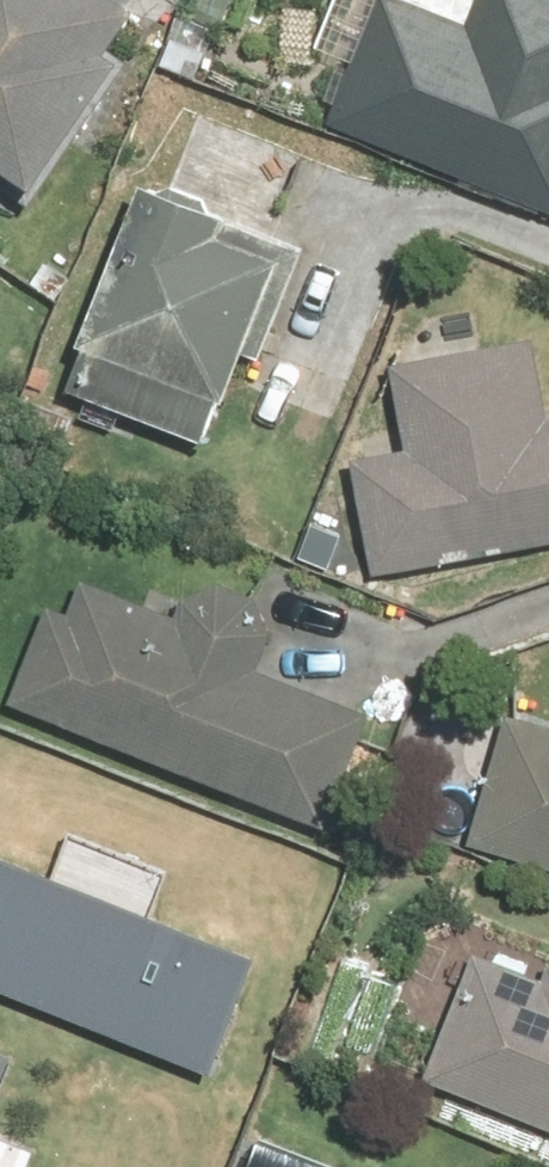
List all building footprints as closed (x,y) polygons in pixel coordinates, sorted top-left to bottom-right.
[(39,206),(139,53),(124,43),(152,0),(0,0),(0,180),(39,206)] [(335,119),(548,204),(548,0),(480,0),(473,18),(429,0),(383,0),(335,119)] [(148,172),(71,384),(216,436),(249,345),(275,354),(316,242),(239,214),(242,206),(148,172)] [(379,569),(548,538),(548,380),(541,336),(396,361),(410,439),(358,449),(379,569)] [(16,691),(330,822),(377,710),(265,663),(288,608),(200,571),(183,611),(93,573),(77,610),(54,600),(16,691)] [(484,840),(548,859),(548,723),(521,715),(484,840)] [(211,1078),(258,966),(0,859),(0,991),(211,1078)] [(433,1071),(548,1117),(548,972),(548,974),(482,948),(433,1071)]
